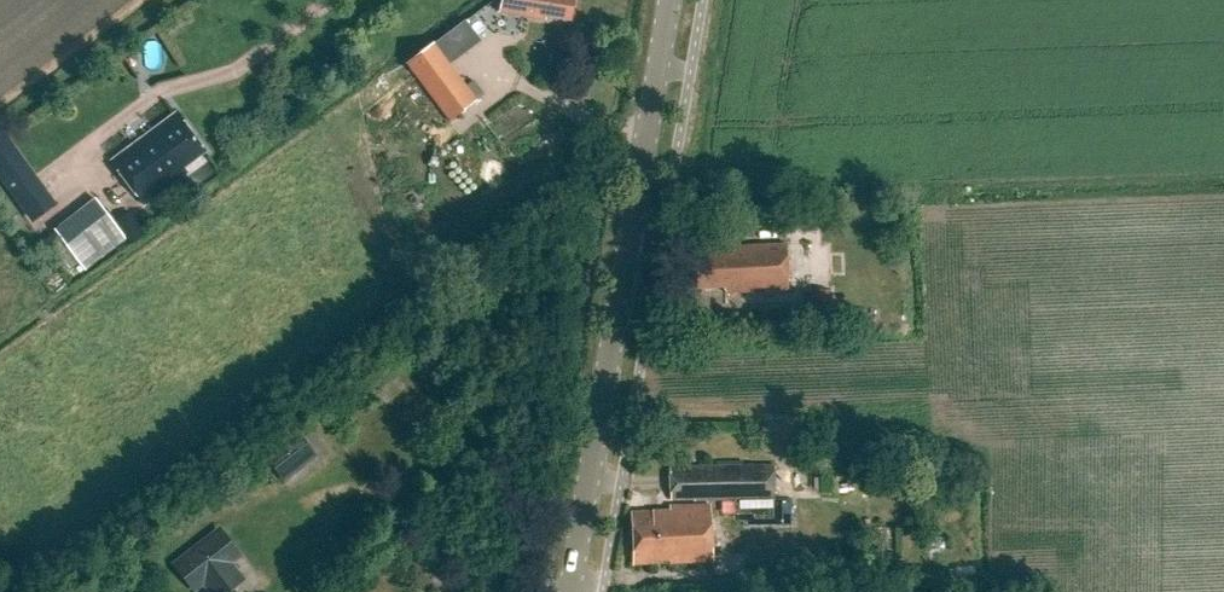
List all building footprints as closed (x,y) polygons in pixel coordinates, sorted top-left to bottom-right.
[(500,16),(544,23),(545,18),(570,22),(573,1),(570,0),(502,0),(500,16)] [(479,104),(435,45),(406,67),(449,126),(479,104)] [(184,171),(204,155),(176,116),(111,164),(144,208),(187,177),(184,171)] [(85,271),(126,239),(129,244),(145,235),(131,214),(114,224),(95,201),(55,231),(57,234),(85,271)] [(788,224),(801,224),(801,213),(787,213),(788,224)] [(726,295),(788,293),(787,249),(695,252),(697,292),(726,290),(726,295)] [(262,456),(284,484),(317,458),(295,430),(262,456)] [(777,504),(776,466),(744,467),(744,471),(689,472),(689,470),(669,471),(670,503),(696,502),(696,506),(777,504)] [(712,566),(710,509),(672,510),(672,514),(653,514),(653,516),(632,516),(633,568),(656,567),(656,564),(671,564),(671,567),(712,566)] [(219,532),(176,565),(195,589),(204,582),(212,591),(224,591),(241,579),(228,563),(237,556),(219,532)]
